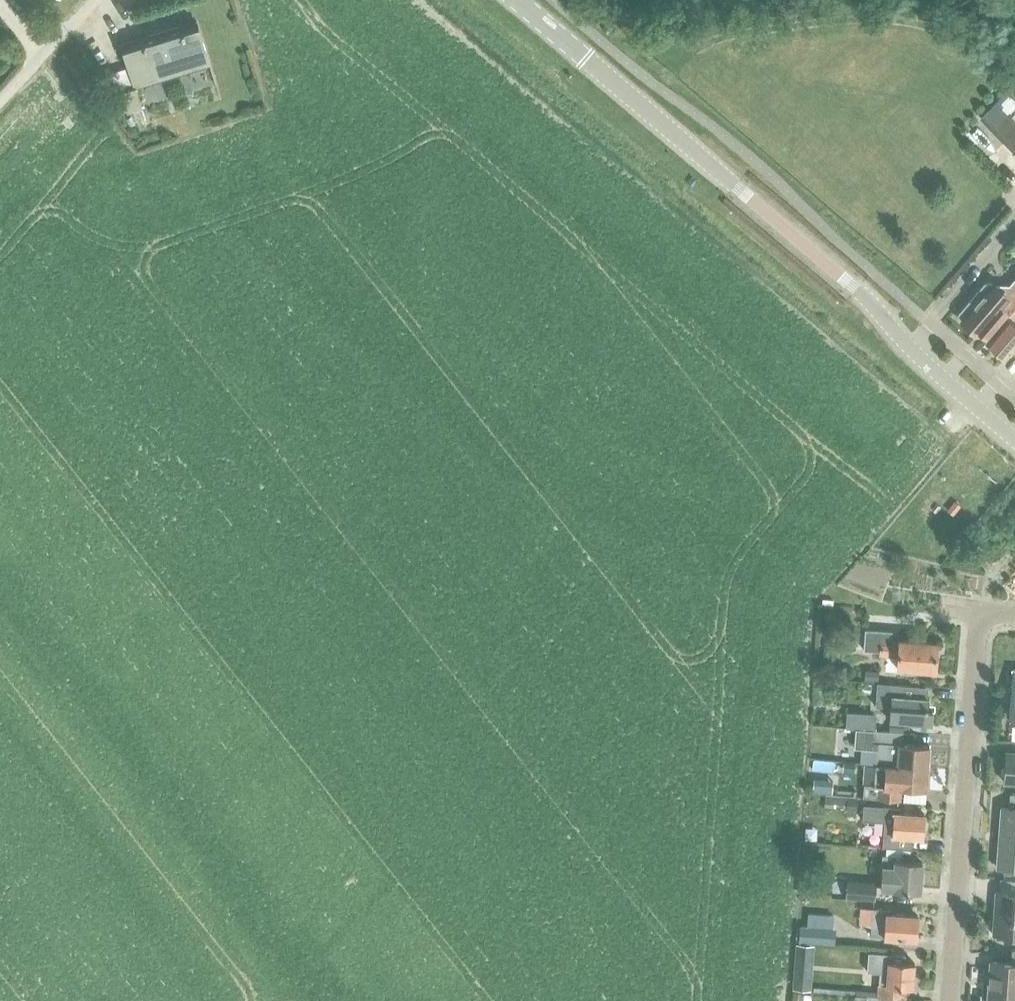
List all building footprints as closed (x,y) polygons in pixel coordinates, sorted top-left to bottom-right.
[(135,85),(210,62),(198,24),(183,28),(182,24),(121,43),(134,84),(121,88),(128,111),(142,107),(135,85)] [(1012,118),(1014,115),(1014,103),(1013,101),(1014,100),(1006,91),(982,112),(1014,149),(1014,122),(1012,118)] [(986,341),(1014,307),(1014,288),(1008,297),(991,283),(984,283),(959,313),(964,317),(961,320),(986,341)] [(986,341),(1006,358),(1014,348),(1014,307),(986,341)] [(863,648),(880,649),(880,654),(897,655),(896,667),(899,667),(898,672),(915,673),(915,668),(935,669),(937,642),(899,639),(899,641),(891,641),(892,629),(865,627),(863,648)] [(891,720),(932,723),(933,708),(929,708),(930,698),(905,696),(906,684),(878,682),(876,706),(892,707),(891,720)] [(855,730),(854,747),(877,749),(876,764),(897,765),(929,768),(931,746),(904,744),(905,732),(855,730)] [(1008,751),(1005,779),(1014,780),(1014,751),(1008,751)] [(864,783),(863,796),(901,799),(902,788),(927,790),(929,768),(897,765),(876,764),(875,784),(864,783)] [(819,788),(837,787),(836,773),(818,775),(819,788)] [(1012,807),(1002,807),(997,867),(1014,869),(1014,793),(1013,792),(1012,807)] [(866,806),(865,819),(885,820),(883,846),(912,848),(912,835),(924,836),(926,814),(899,812),(900,808),(866,806)] [(893,889),(920,891),(922,861),(896,859),(897,855),(882,853),(881,866),(882,866),(881,887),(894,888),(893,889)] [(1001,878),(1000,891),(996,890),(993,934),(1014,936),(1014,879),(1001,878)] [(846,897),(875,899),(877,882),(847,880),(846,897)] [(870,934),(917,937),(918,915),(891,914),(892,910),(872,909),(870,934)] [(800,943),(836,944),(837,928),(801,927),(800,943)] [(1012,949),(1011,962),(991,960),(988,1000),(1014,1000),(1014,948),(1012,949)] [(888,969),(887,983),(879,983),(878,995),(907,998),(908,986),(914,986),(915,962),(889,960),(889,958),(869,957),(869,967),(888,969)] [(886,997),(869,996),(869,991),(857,990),(856,1000),(886,1000),(886,997)] [(801,999),(815,1000),(816,994),(793,992),(793,1000),(801,1000),(801,999)]
